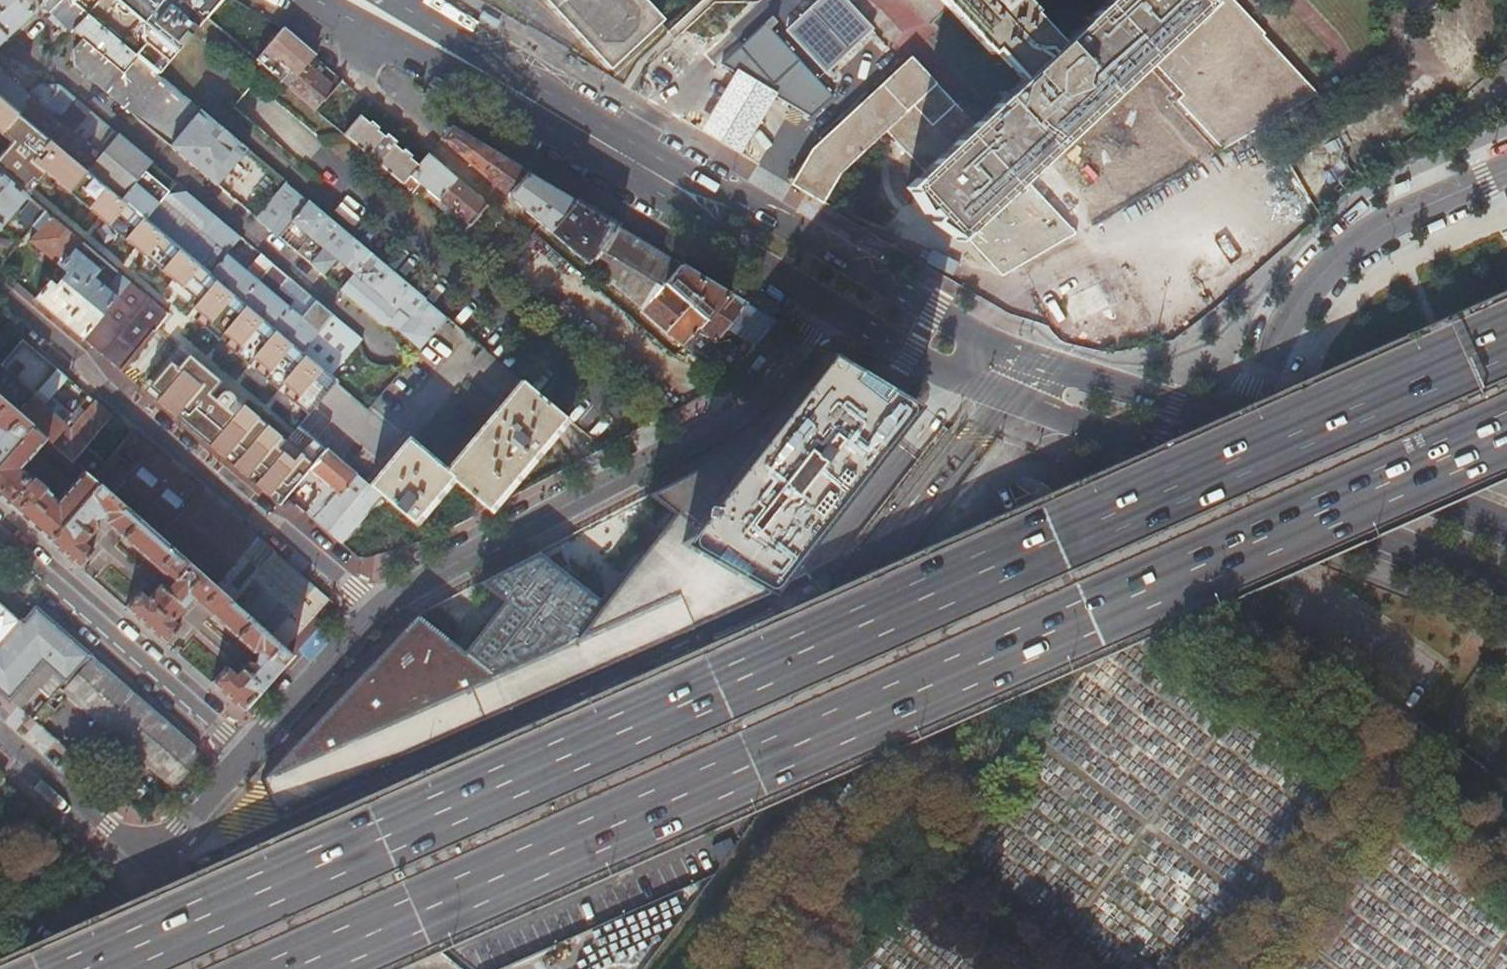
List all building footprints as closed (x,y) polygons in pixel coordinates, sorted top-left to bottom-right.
[(41,7),(53,13),(72,33),(76,31),(84,38),(75,50),(76,66),(144,122),(174,87),(160,75),(146,63),(123,44),(71,0),(0,0),(0,45),(41,7)] [(123,44),(146,63),(160,75),(209,18),(225,0),(71,0),(123,44)] [(237,0),(225,0),(209,18),(258,57),(285,29),(237,0)] [(616,73),(668,24),(645,0),(547,0),(616,73)] [(789,29),(827,71),(875,28),(849,0),(820,0),(789,29)] [(1001,274),(1071,234),(1023,176),(1147,61),(1177,91),(1170,98),(1219,150),(1316,95),(1261,37),(1263,34),(1231,0),(1212,0),(1209,3),(1206,0),(1108,0),(1063,42),(1025,77),(979,121),(941,82),(915,54),(811,149),(792,184),(826,204),(838,177),(888,131),(925,172),(909,188),(933,213),(956,238),(963,232),(1001,274)] [(995,50),(997,47),(1025,77),(1063,42),(1035,13),(1040,7),(1033,0),(947,0),(995,50)] [(774,15),(723,62),(736,71),(776,95),(812,116),(835,96),(772,27),(778,20),(774,15)] [(315,56),(285,29),(258,57),(270,68),(279,57),(299,73),(309,62),(315,56)] [(300,349),(333,314),(315,299),(301,315),(291,307),(292,305),(290,304),(294,299),(280,287),(288,276),(261,252),(252,263),(263,273),(257,279),(226,252),(231,247),(241,236),(185,190),(167,194),(143,173),(152,162),(59,84),(39,85),(30,95),(27,93),(24,83),(0,62),(0,97),(300,349)] [(299,73),(288,84),(313,107),(321,114),(324,110),(320,106),(326,100),(343,79),(338,75),(332,81),(309,62),(299,73)] [(776,95),(736,71),(700,130),(741,154),(776,95)] [(341,115),(333,124),(345,134),(362,115),(372,104),(343,79),(326,100),(341,115)] [(253,85),(237,104),(307,162),(323,143),(253,85)] [(201,110),(174,87),(144,122),(171,145),(201,110)] [(11,145),(0,158),(0,173),(27,196),(46,174),(200,304),(194,310),(202,315),(197,322),(308,417),(335,379),(332,376),(300,349),(0,97),(0,135),(11,145)] [(218,185),(248,149),(201,110),(171,145),(218,185)] [(362,115),(345,134),(404,184),(420,166),(362,115)] [(445,141),(509,196),(529,175),(454,130),(445,141)] [(404,184),(416,195),(421,190),(447,212),(442,217),(463,235),(488,204),(430,154),(404,184)] [(185,190),(152,162),(143,173),(167,194),(185,190)] [(27,196),(0,173),(0,229),(27,196)] [(509,196),(550,231),(575,202),(529,175),(509,196)] [(404,347),(413,355),(414,356),(447,317),(286,182),(256,217),(278,235),(326,275),(339,260),(356,275),(343,290),(383,324),(393,326),(399,329),(404,347)] [(550,231),(588,264),(619,228),(575,202),(550,231)] [(123,372),(168,315),(118,273),(110,284),(113,287),(109,291),(93,278),(98,270),(79,253),(85,245),(46,212),(34,226),(38,230),(30,240),(67,272),(62,277),(57,273),(56,274),(61,279),(57,285),(51,280),(35,299),(123,372)] [(604,278),(642,311),(666,284),(682,266),(619,228),(588,264),(604,278)] [(568,273),(530,240),(523,247),(560,281),(568,273)] [(263,273),(252,263),(231,247),(226,252),(257,279),(263,273)] [(515,256),(503,270),(541,302),(560,281),(523,247),(515,256)] [(706,319),(728,293),(682,266),(666,284),(706,319)] [(642,311),(684,346),(706,319),(666,284),(642,311)] [(732,373),(763,337),(747,326),(760,312),(743,302),(728,293),(706,319),(684,346),(700,361),(705,362),(713,361),(720,363),(726,368),(728,372),(732,373)] [(586,341),(631,379),(656,348),(612,310),(586,341)] [(763,337),(776,321),(760,312),(747,326),(763,337)] [(363,339),(333,314),(300,349),(332,376),(363,339)] [(0,367),(0,399),(32,427),(98,485),(232,603),(274,553),(131,432),(105,463),(87,447),(109,421),(113,425),(117,420),(95,402),(72,429),(34,397),(56,370),(22,340),(0,367)] [(513,393),(523,381),(484,349),(475,360),(513,393)] [(762,601),(917,406),(827,355),(766,432),(648,495),(684,521),(612,609),(539,552),(479,584),(505,602),(465,651),(418,616),(264,779),(277,812),(762,601)] [(705,362),(728,372),(726,368),(720,363),(713,361),(705,362)] [(482,502),(488,507),(564,417),(523,381),(513,393),(446,472),(453,478),(473,495),(482,502)] [(32,427),(0,399),(0,430),(4,433),(0,438),(0,437),(0,463),(32,427)] [(32,427),(0,463),(0,498),(49,541),(98,485),(32,427)] [(381,494),(415,523),(453,478),(446,472),(407,439),(369,485),(381,494)] [(327,449),(310,468),(334,488),(331,492),(334,495),(313,520),(341,543),(381,494),(369,485),(327,449)] [(211,681),(243,710),(291,655),(284,649),(232,603),(98,485),(49,541),(125,607),(168,644),(182,628),(173,620),(185,606),(184,598),(188,594),(253,650),(262,652),(267,657),(265,659),(258,663),(257,662),(247,661),(235,675),(225,666),(211,681)] [(473,514),(482,502),(473,495),(464,506),(473,514)] [(347,615),(274,553),(232,603),(284,649),(347,615)] [(10,699),(43,661),(54,671),(43,683),(55,694),(61,688),(67,682),(90,655),(37,609),(25,623),(21,620),(1,642),(0,642),(0,690),(10,699)] [(196,747),(90,655),(67,682),(61,688),(174,787),(196,762),(196,747)] [(719,679),(710,683),(712,688),(721,684),(719,679)] [(64,746),(79,760),(90,747),(75,734),(64,746)] [(551,753),(542,757),(544,762),(553,759),(551,753)] [(757,764),(748,768),(750,773),(759,769),(757,764)] [(382,828),(373,832),(376,837),(385,833),(382,828)] [(579,842),(581,848),(591,843),(588,838),(579,842)] [(217,900),(208,904),(210,909),(219,905),(217,900)] [(420,912),(411,917),(413,922),(423,918),(420,912)]
